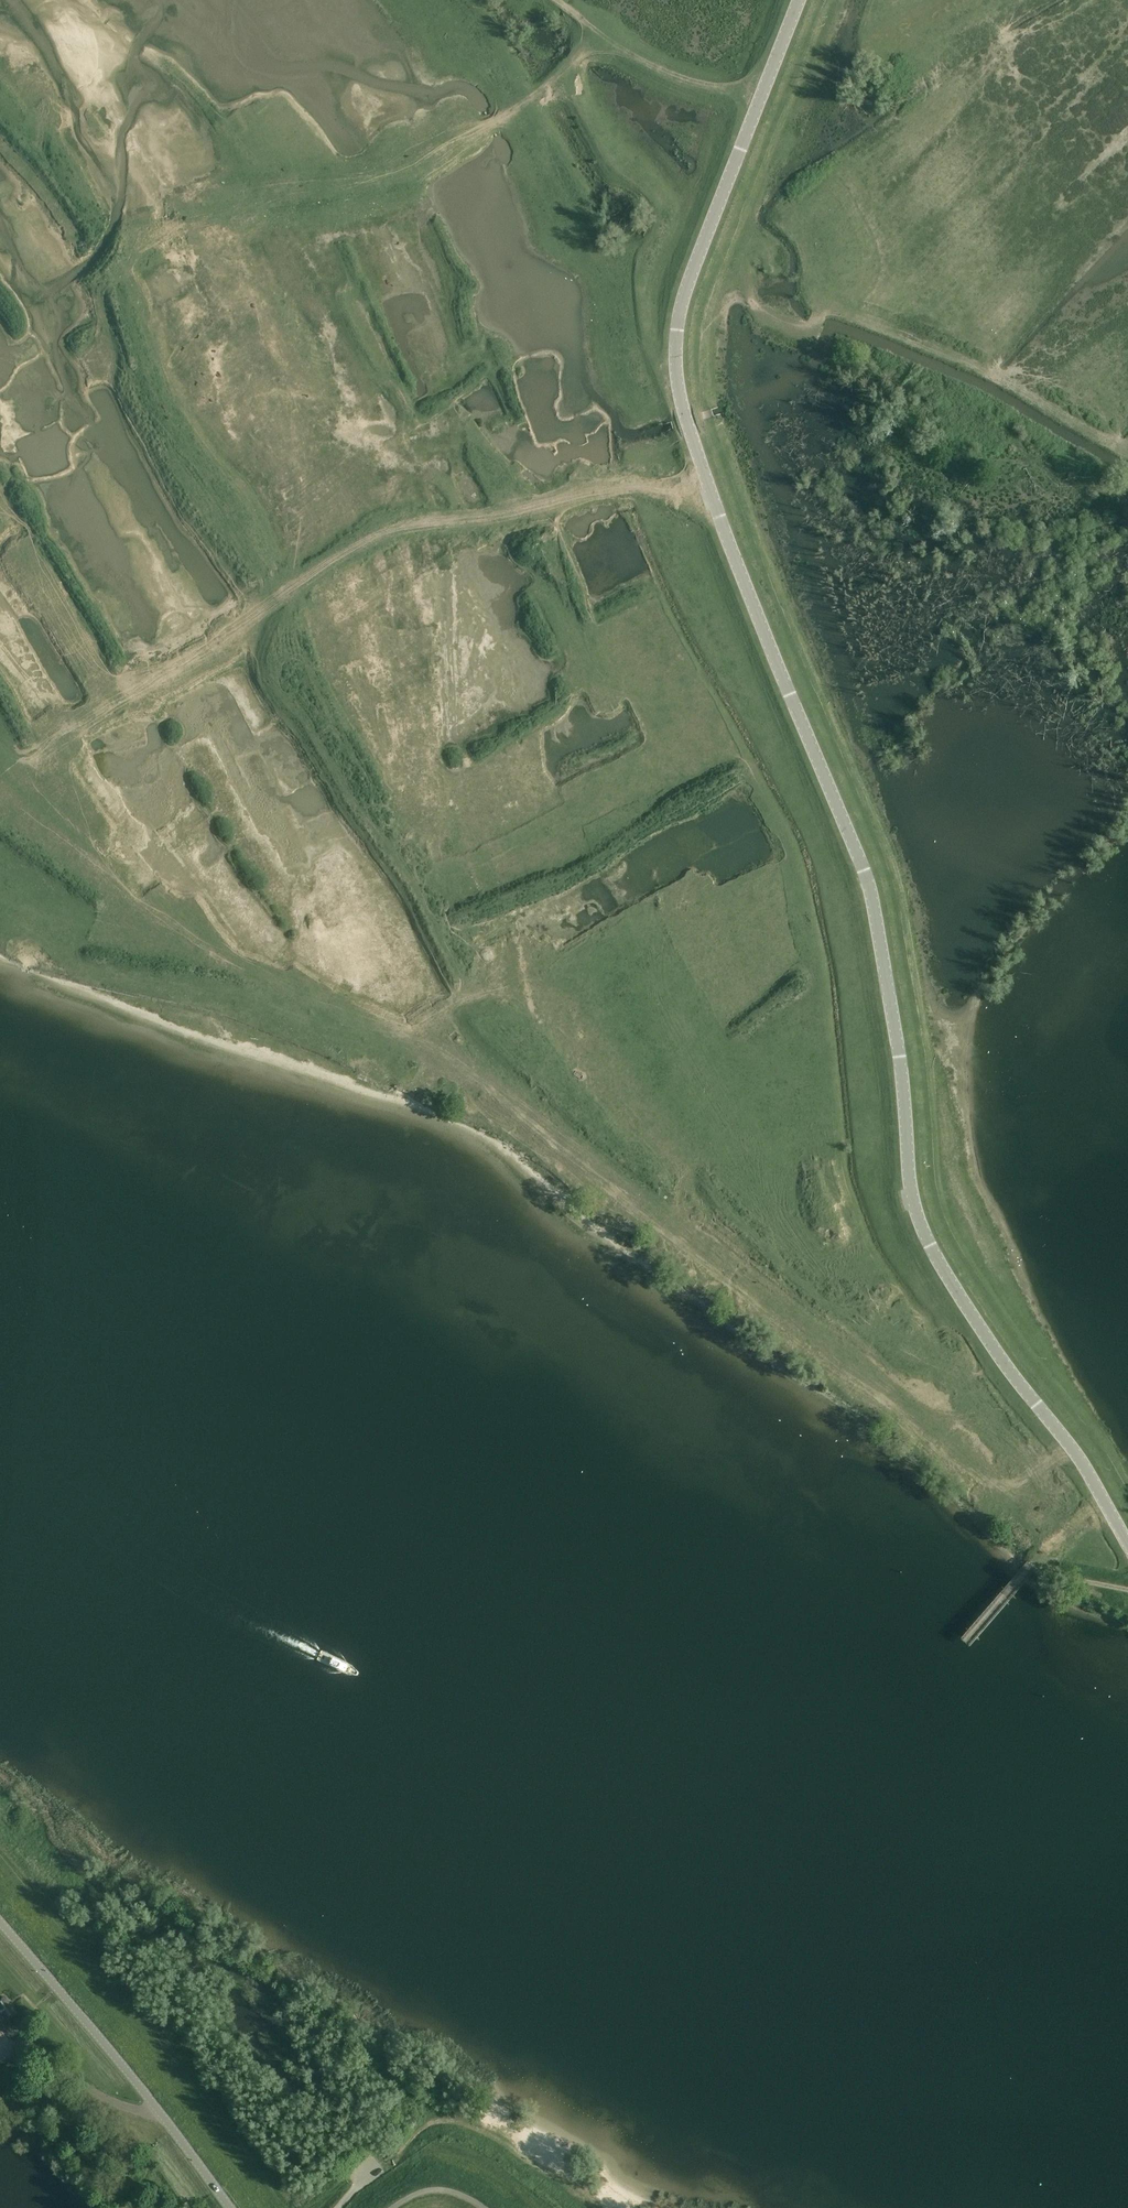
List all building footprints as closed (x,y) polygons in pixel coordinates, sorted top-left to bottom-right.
[(16,2013),(4,1996),(0,2000),(0,2025),(16,2013)]
